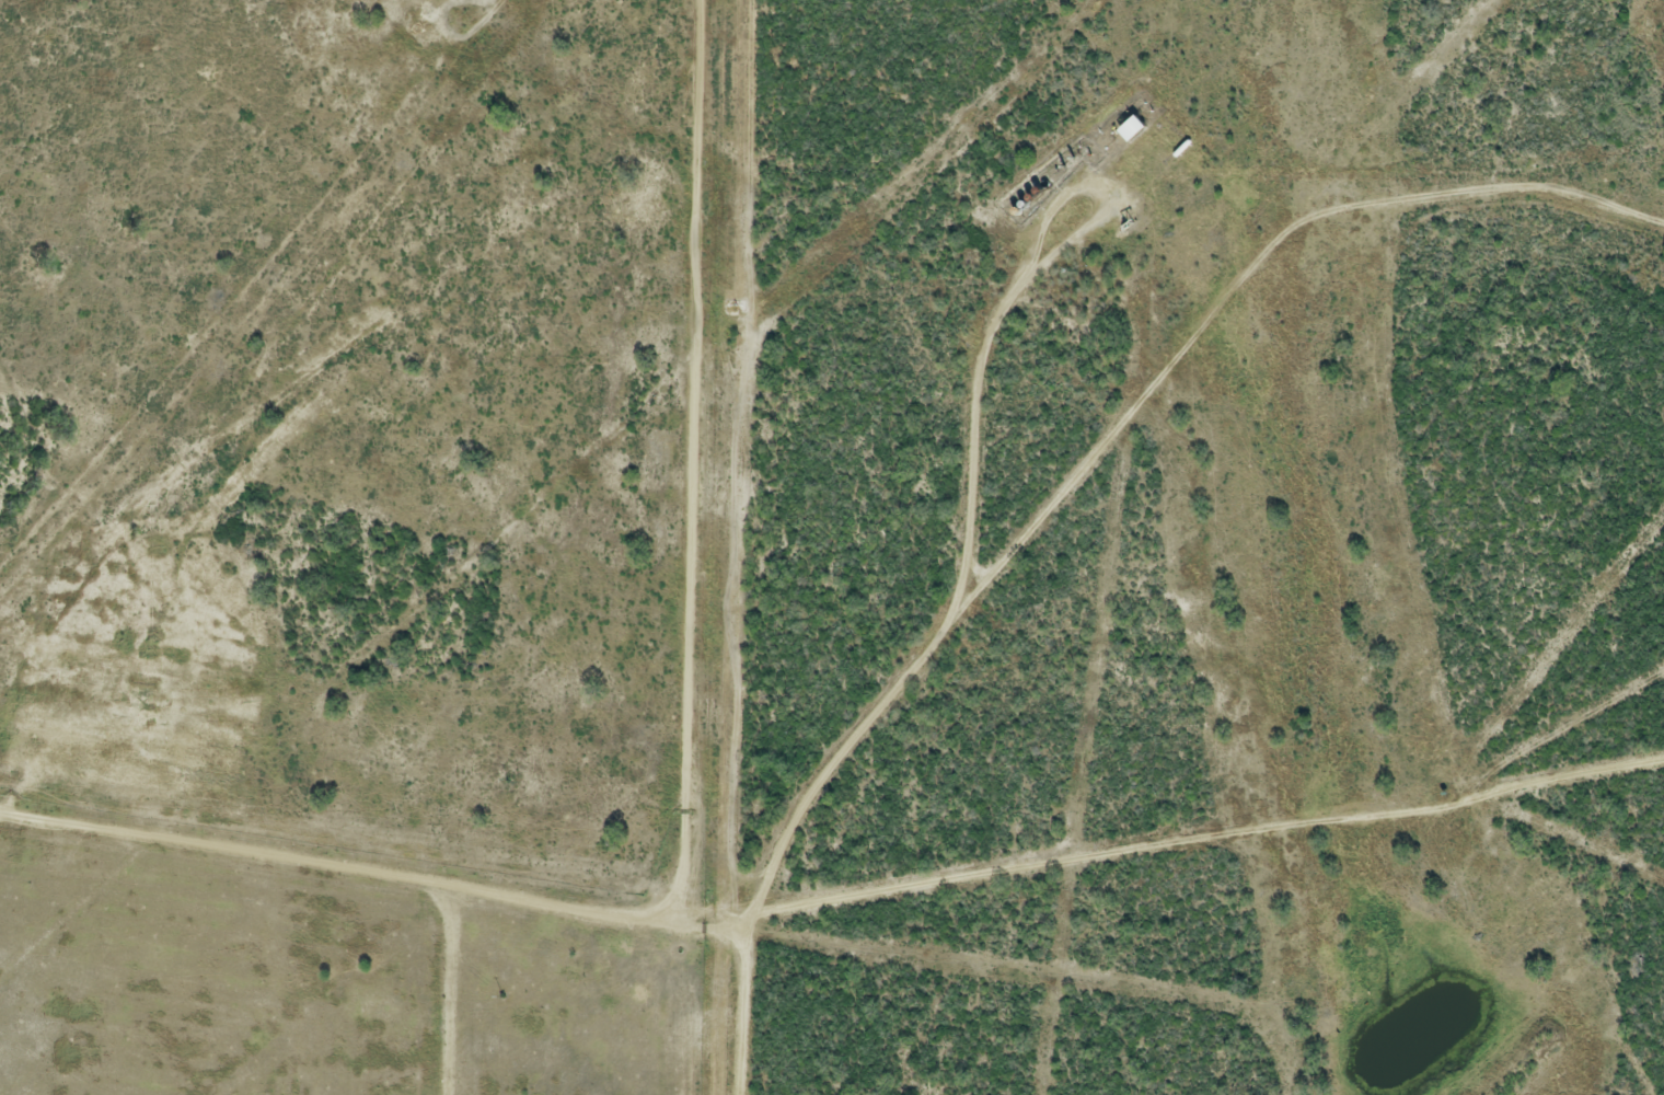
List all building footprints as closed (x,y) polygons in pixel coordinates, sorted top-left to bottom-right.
[(1125,141),(1114,130),(1131,114),(1143,125),(1125,141)]
